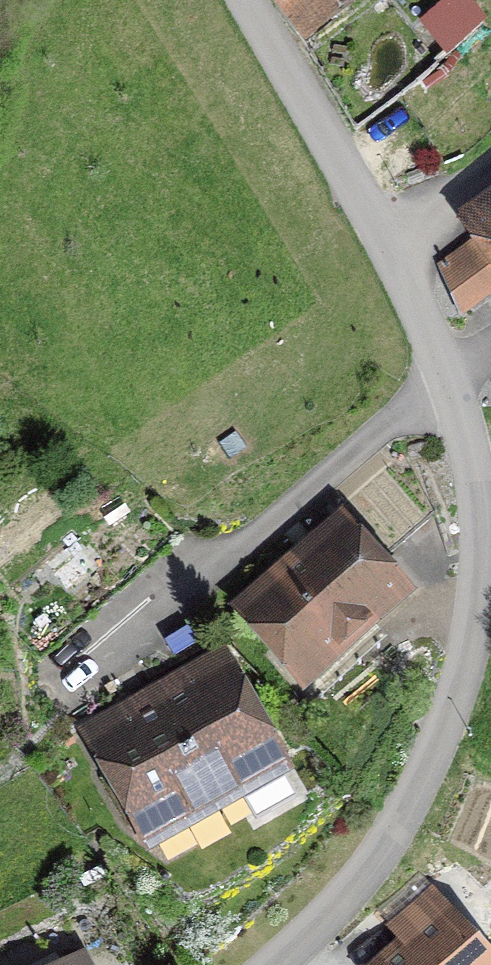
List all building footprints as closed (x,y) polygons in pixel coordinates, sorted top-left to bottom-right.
[(306,26),(341,0),(287,0),(306,26)] [(472,220),(482,235),(436,266),(459,310),(490,288),(490,207),(472,220)] [(88,515),(130,564),(176,525),(133,476),(88,515)] [(242,607),(294,667),(326,639),(335,650),(400,594),(338,523),(242,607)] [(160,698),(156,699),(213,800),(241,784),(247,766),(272,752),(222,663),(160,698)] [(186,816),(213,800),(156,699),(91,737),(141,825),(167,811),(186,816)] [(444,915),(387,964),(488,964),(444,915)] [(117,944),(74,964),(128,964),(117,944)]
